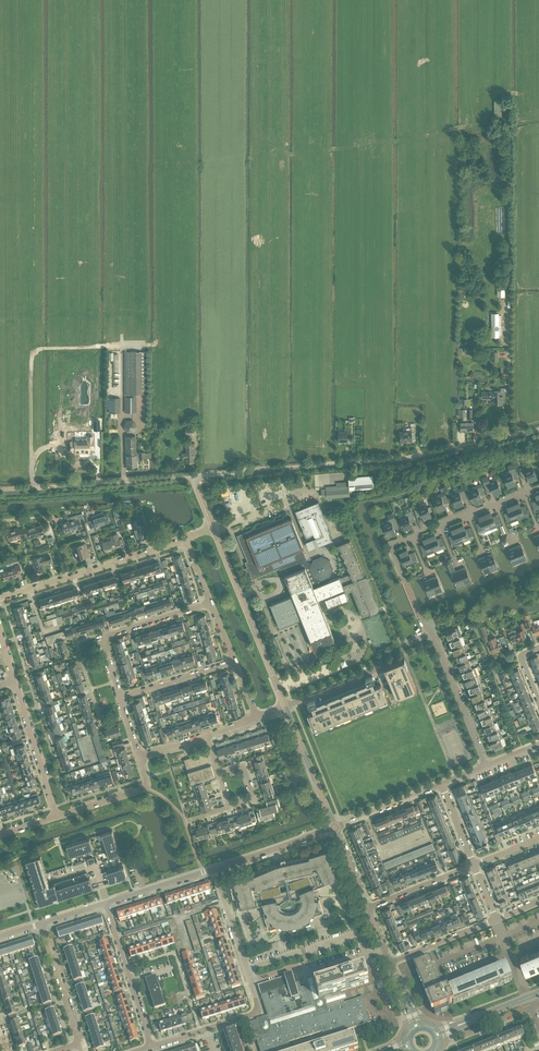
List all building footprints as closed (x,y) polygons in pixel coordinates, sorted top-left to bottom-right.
[(498,335),(501,335),(501,315),(498,315),(498,314),(492,314),(492,337),(498,336),(498,335)] [(146,352),(125,352),(125,394),(125,397),(125,412),(136,412),(136,394),(146,394),(146,352)] [(503,404),(503,395),(507,395),(507,388),(501,388),(501,391),(494,391),(494,392),(481,392),(481,398),(482,398),(482,399),(485,399),(485,398),(494,398),(494,404),(503,404)] [(120,413),(120,398),(109,398),(109,413),(120,413)] [(133,432),(136,426),(133,420),(126,420),(123,426),(127,432),(133,432)] [(412,440),(415,440),(414,426),(411,426),(411,431),(406,431),(407,442),(412,441),(412,440)] [(347,436),(351,435),(351,429),(346,429),(346,432),(339,432),(339,442),(348,441),(347,436)] [(71,446),(70,446),(70,447),(71,447),(71,451),(75,451),(75,452),(79,451),(79,452),(85,452),(89,452),(89,449),(93,449),(93,440),(92,440),(92,436),(86,436),(86,438),(82,438),(75,438),(75,441),(75,442),(74,442),(70,442),(71,446)] [(139,452),(136,453),(135,436),(125,436),(126,455),(126,466),(137,466),(137,457),(139,457),(139,459),(151,458),(151,453),(144,453),(144,452),(139,452)] [(194,457),(195,457),(194,443),(186,444),(186,453),(182,453),(182,458),(186,458),(187,463),(194,462),(194,457)] [(509,471),(502,473),(507,486),(515,483),(514,479),(518,478),(514,468),(513,464),(508,466),(509,471)] [(529,480),(536,477),(531,464),(519,469),(523,478),(527,476),(529,480)] [(348,491),(374,489),(373,475),(348,477),(349,482),(337,483),(337,486),(326,487),(326,489),(321,489),(322,496),(327,496),(327,498),(349,496),(348,491)] [(496,478),(489,481),(487,476),(482,479),(487,492),(492,490),(493,493),(501,490),(496,478)] [(302,479),(287,485),(290,491),(304,485),(302,479)] [(481,484),(469,489),(474,501),(475,503),(482,500),(480,495),(485,493),(481,484)] [(462,499),(466,497),(462,488),(450,493),(456,505),(459,504),(460,505),(463,504),(462,499)] [(443,504),(448,502),(444,492),(432,497),(437,510),(441,508),(442,510),(445,508),(443,504)] [(295,510),(308,541),(309,544),(315,541),(317,546),(332,540),(329,532),(331,532),(318,501),(295,510)] [(423,503),(414,507),(417,517),(422,515),(424,519),(428,518),(427,516),(431,515),(430,512),(432,511),(431,506),(428,508),(426,504),(424,505),(423,503)] [(525,505),(521,507),(519,504),(513,506),(518,519),(529,514),(525,505)] [(508,523),(518,519),(513,506),(507,509),(509,512),(504,514),(508,523)] [(410,522),(415,520),(409,507),(404,509),(406,513),(399,516),(401,522),(399,522),(401,526),(403,526),(404,529),(408,527),(408,528),(412,527),(410,522)] [(497,515),(492,517),(490,512),(484,515),(485,516),(490,529),(501,524),(497,515)] [(62,528),(58,529),(60,535),(64,534),(64,533),(65,533),(77,529),(78,530),(82,529),(79,521),(84,520),(82,515),(82,513),(77,515),(70,517),(71,520),(61,523),(62,528)] [(86,514),(82,515),(84,520),(85,523),(88,522),(90,528),(94,527),(109,522),(106,513),(101,515),(100,513),(91,516),(92,519),(88,520),(86,514)] [(394,528),(398,527),(393,513),(388,515),(389,520),(382,522),(388,535),(391,533),(392,535),(395,533),(394,528)] [(480,533),(490,529),(485,516),(479,519),(480,522),(476,524),(480,533)] [(291,564),(306,558),(303,551),(304,550),(291,518),(284,521),(283,517),(237,536),(247,561),(245,562),(252,580),(280,569),(280,568),(291,564)] [(145,538),(140,524),(139,519),(130,522),(136,541),(145,538)] [(30,525),(23,528),(25,537),(29,535),(30,539),(38,536),(39,539),(45,537),(44,534),(43,531),(41,525),(31,528),(30,525)] [(470,528),(465,530),(464,526),(458,529),(463,541),(474,537),(470,528)] [(25,537),(23,528),(19,529),(18,527),(6,531),(7,533),(5,534),(6,535),(7,534),(9,541),(21,537),(21,538),(25,537)] [(452,546),(463,541),(458,529),(452,531),(453,535),(449,537),(452,546)] [(124,544),(122,538),(119,539),(118,538),(119,538),(117,533),(109,536),(110,539),(102,542),(104,551),(121,546),(120,545),(124,544)] [(441,538),(437,540),(435,535),(429,537),(435,551),(445,547),(441,538)] [(424,555),(435,551),(429,537),(426,539),(426,540),(424,541),(425,544),(420,546),(424,555)] [(348,600),(345,592),(351,590),(361,616),(371,612),(372,612),(378,609),(379,608),(379,607),(379,606),(378,605),(374,597),(373,596),(373,595),(373,594),(373,593),(373,592),(372,591),(372,590),(372,589),(367,577),(366,577),(366,576),(365,576),(364,576),(350,540),(339,544),(337,545),(341,552),(340,552),(344,559),(344,560),(343,560),(347,566),(346,567),(350,574),(349,574),(340,578),(339,577),(327,582),(325,578),(329,577),(333,569),(329,560),(321,557),(313,560),(311,563),(307,562),(306,558),(291,564),(280,568),(280,569),(284,578),(291,596),(271,604),(281,627),(302,618),(314,648),(335,640),(323,610),(348,600)] [(83,551),(88,549),(86,543),(73,547),(77,559),(85,557),(83,551)] [(519,561),(526,558),(520,545),(514,547),(519,561)] [(513,564),(519,561),(514,547),(507,550),(513,564)] [(414,552),(409,554),(408,551),(400,554),(405,567),(417,562),(414,552)] [(490,569),(497,566),(492,553),(485,556),(490,569)] [(43,564),(51,561),(50,555),(41,557),(32,559),(36,572),(45,570),(43,564)] [(180,555),(173,557),(175,564),(182,561),(180,555)] [(484,571),(490,569),(485,556),(478,559),(484,571)] [(174,571),(184,568),(182,561),(175,564),(172,564),(174,571)] [(158,562),(152,564),(154,572),(155,574),(164,572),(164,571),(161,562),(158,563),(158,562)] [(0,569),(0,578),(3,577),(4,580),(18,576),(17,573),(21,572),(19,564),(15,566),(15,567),(3,571),(3,569),(0,569)] [(148,574),(154,572),(152,564),(146,566),(148,574)] [(146,566),(139,568),(142,576),(142,577),(145,576),(144,575),(148,574),(146,566)] [(463,582),(470,580),(465,567),(458,570),(463,582)] [(136,578),(142,576),(139,568),(133,570),(136,578)] [(179,576),(186,574),(184,568),(174,571),(175,574),(178,573),(179,576)] [(135,578),(136,578),(133,570),(127,572),(129,580),(129,579),(130,583),(133,582),(133,581),(136,580),(135,578)] [(457,585),(463,582),(458,570),(452,573),(457,585)] [(123,582),(129,580),(127,572),(121,574),(123,582)] [(179,576),(176,577),(178,583),(181,582),(188,580),(187,577),(188,577),(187,574),(186,574),(179,576)] [(120,586),(117,576),(115,577),(114,576),(108,578),(110,585),(115,584),(116,588),(120,586)] [(435,591),(441,588),(436,576),(430,579),(435,591)] [(104,587),(110,585),(108,578),(102,580),(104,587)] [(428,594),(435,591),(430,579),(423,581),(428,594)] [(98,589),(104,587),(102,580),(95,582),(98,589)] [(183,589),(190,586),(188,580),(181,582),(183,589)] [(92,591),(98,589),(95,582),(89,583),(92,591)] [(83,594),(92,591),(89,583),(83,585),(83,587),(81,587),(83,594)] [(185,595),(192,593),(190,586),(183,589),(184,592),(181,593),(182,596),(185,595)] [(73,597),(79,595),(77,587),(70,589),(73,597)] [(66,599),(73,597),(70,589),(64,591),(66,599)] [(60,601),(66,599),(64,591),(58,593),(60,601)] [(54,603),(60,601),(58,593),(51,595),(54,603)] [(185,595),(187,601),(194,599),(192,593),(185,595)] [(48,605),(54,603),(51,595),(45,597),(48,605)] [(166,597),(162,598),(163,599),(166,608),(172,606),(171,605),(174,604),(172,596),(169,597),(169,599),(167,600),(166,597)] [(41,607),(48,605),(45,597),(39,599),(40,604),(38,604),(39,610),(42,609),(41,607)] [(163,599),(156,601),(159,610),(166,608),(163,599)] [(156,600),(150,602),(153,612),(159,610),(156,601),(156,600)] [(144,605),(141,606),(143,614),(146,613),(147,614),(153,612),(150,602),(144,604),(144,605)] [(23,612),(24,612),(23,605),(21,606),(13,608),(15,614),(23,612)] [(128,612),(131,619),(137,617),(137,616),(140,615),(143,614),(141,606),(137,607),(134,608),(134,610),(128,612)] [(128,609),(121,611),(122,614),(124,621),(131,619),(128,612),(128,609)] [(121,611),(115,613),(115,614),(116,616),(118,623),(124,621),(122,614),(121,611)] [(25,618),(23,612),(15,614),(17,620),(25,618)] [(197,625),(207,622),(205,615),(200,617),(199,613),(196,614),(197,618),(198,622),(196,622),(197,625)] [(118,623),(116,616),(115,614),(109,616),(109,615),(106,616),(108,623),(111,622),(112,625),(118,623)] [(31,624),(38,621),(36,615),(29,617),(31,624)] [(102,616),(96,618),(99,627),(102,626),(102,627),(103,627),(105,626),(105,625),(105,624),(107,623),(105,615),(102,616)] [(19,627),(26,624),(25,618),(17,620),(19,627)] [(93,621),(90,622),(93,629),(93,630),(94,630),(96,629),(96,628),(99,627),(96,618),(93,619),(93,621)] [(523,630),(528,628),(526,621),(519,624),(522,630),(516,632),(519,640),(519,641),(526,638),(523,630)] [(84,624),(83,622),(80,623),(81,625),(78,626),(80,633),(81,634),(83,633),(84,633),(83,632),(86,631),(84,624)] [(86,631),(93,629),(90,622),(84,624),(86,631)] [(176,624),(178,632),(185,630),(182,622),(176,624)] [(201,631),(210,629),(209,626),(208,625),(208,626),(207,622),(197,625),(196,625),(197,629),(200,628),(201,631)] [(26,624),(19,627),(21,633),(23,633),(24,636),(31,634),(28,624),(27,625),(26,624)] [(172,634),(178,632),(176,624),(169,626),(172,634)] [(69,629),(65,630),(66,630),(65,630),(68,637),(68,638),(71,637),(71,636),(74,635),(72,628),(71,626),(68,627),(69,629)] [(78,626),(72,628),(74,635),(80,633),(78,626)] [(169,626),(162,628),(165,636),(172,634),(169,626)] [(452,631),(446,634),(448,639),(450,638),(451,641),(459,637),(462,636),(458,627),(457,628),(452,630),(452,631)] [(485,642),(488,640),(483,627),(479,628),(485,642)] [(158,638),(165,636),(162,628),(156,630),(158,638)] [(201,631),(199,632),(201,639),(203,638),(211,636),(210,632),(211,632),(210,629),(201,631)] [(151,641),(152,640),(158,638),(156,630),(149,632),(151,641)] [(515,630),(508,633),(512,643),(519,640),(516,632),(515,630)] [(152,643),(152,640),(151,641),(149,632),(142,635),(145,643),(146,645),(152,643)] [(25,639),(24,640),(26,646),(33,644),(35,644),(31,634),(24,636),(25,639)] [(138,645),(145,643),(142,635),(135,637),(138,645)] [(213,642),(211,636),(203,638),(201,639),(200,639),(202,646),(205,645),(213,642)] [(451,641),(449,641),(451,646),(453,646),(454,648),(454,649),(462,645),(465,644),(462,636),(459,637),(451,641)] [(495,637),(489,640),(491,645),(490,646),(493,652),(498,649),(499,651),(503,649),(500,642),(502,641),(503,643),(506,642),(504,637),(503,636),(500,637),(496,639),(495,637)] [(125,645),(123,646),(122,642),(124,641),(123,637),(116,639),(117,643),(114,644),(113,644),(113,645),(113,647),(114,647),(115,647),(116,650),(124,648),(126,647),(125,645)] [(56,648),(57,650),(59,649),(66,647),(64,641),(57,643),(58,647),(56,648)] [(207,652),(215,649),(213,642),(205,645),(207,652)] [(33,644),(26,646),(27,652),(35,650),(33,644)] [(457,656),(466,653),(462,645),(454,649),(454,648),(452,649),(454,654),(456,653),(457,656)] [(59,649),(57,650),(58,654),(60,653),(61,656),(68,654),(69,653),(68,651),(68,650),(67,648),(66,647),(59,649)] [(126,655),(124,648),(116,650),(118,657),(126,655)] [(215,661),(214,657),(217,656),(215,649),(207,652),(208,658),(209,658),(210,662),(215,661)] [(35,650),(27,652),(29,659),(37,656),(39,655),(40,655),(39,653),(36,653),(35,650)] [(461,664),(469,661),(466,653),(457,656),(455,657),(457,662),(459,661),(461,664)] [(126,655),(118,657),(120,664),(128,661),(131,660),(129,654),(126,655)] [(30,662),(29,662),(30,665),(31,665),(33,665),(33,667),(42,665),(41,662),(39,655),(37,656),(29,659),(30,662)] [(186,657),(185,655),(179,657),(179,659),(182,667),(189,665),(186,657)] [(186,657),(189,665),(195,663),(193,655),(186,657)] [(530,659),(533,665),(538,663),(538,660),(537,656),(535,657),(530,659)] [(162,661),(159,663),(159,665),(162,673),(168,671),(166,663),(164,657),(161,658),(162,661)] [(175,669),(182,667),(179,659),(173,661),(175,669)] [(397,698),(417,690),(404,659),(384,667),(397,698)] [(128,661),(120,664),(122,671),(130,668),(133,667),(131,660),(128,661)] [(68,673),(78,670),(76,663),(73,664),(72,661),(66,663),(68,669),(66,670),(67,673),(68,673)] [(168,671),(175,669),(173,661),(166,663),(168,671)] [(464,672),(472,669),(469,661),(461,664),(459,665),(461,670),(463,669),(464,672)] [(152,665),(152,667),(155,675),(162,673),(159,665),(159,663),(152,665)] [(152,665),(145,667),(146,669),(146,670),(148,677),(155,675),(152,667),(152,665)] [(130,668),(122,671),(124,677),(132,675),(135,674),(133,667),(130,668)] [(475,667),(472,669),(464,672),(462,672),(464,678),(466,677),(467,679),(467,680),(475,676),(478,675),(475,667)] [(44,681),(44,680),(42,674),(45,673),(44,670),(36,672),(37,675),(35,676),(37,683),(44,681)] [(78,670),(68,673),(69,679),(73,678),(81,675),(80,672),(79,672),(78,670)] [(513,679),(521,676),(518,670),(510,673),(513,679)] [(225,671),(219,673),(220,676),(221,680),(220,680),(221,683),(222,683),(230,680),(229,676),(228,673),(226,674),(225,671)] [(132,675),(124,677),(126,684),(134,682),(133,678),(136,677),(135,674),(132,675)] [(75,684),(82,682),(81,679),(82,679),(81,675),(73,678),(75,684)] [(373,682),(375,681),(373,676),(365,679),(367,684),(317,705),(315,700),(308,703),(310,708),(312,707),(314,712),(307,714),(313,729),(314,731),(388,701),(381,684),(375,687),(373,682)] [(470,688),(478,684),(475,676),(467,680),(467,679),(465,680),(467,685),(469,685),(470,687),(470,688)] [(515,686),(523,683),(521,676),(513,679),(515,686)] [(39,689),(48,686),(46,679),(44,680),(44,681),(37,683),(39,689)] [(209,690),(208,687),(206,680),(199,682),(201,689),(202,692),(209,690)] [(224,689),(232,687),(230,680),(222,683),(224,689)] [(75,684),(73,684),(75,691),(76,691),(77,694),(83,692),(82,689),(84,688),(85,688),(84,684),(83,685),(82,682),(75,684)] [(199,682),(193,684),(195,691),(201,689),(199,682)] [(470,687),(468,688),(470,693),(472,692),(473,695),(481,692),(483,691),(480,683),(478,684),(470,688),(470,687)] [(523,683),(515,686),(518,692),(526,689),(523,683)] [(193,684),(187,686),(189,693),(195,691),(193,684)] [(48,686),(39,689),(41,695),(50,692),(48,686)] [(187,686),(181,688),(183,695),(184,697),(190,695),(189,693),(187,686)] [(226,696),(234,694),(232,687),(224,689),(226,696)] [(181,688),(174,690),(176,697),(177,697),(183,695),(181,688)] [(521,699),(529,695),(526,689),(518,692),(521,699)] [(174,690),(168,692),(171,701),(178,699),(177,697),(176,697),(174,690)] [(42,698),(41,699),(41,701),(43,701),(43,702),(45,701),(46,704),(52,702),(51,699),(52,698),(50,692),(41,695),(42,698)] [(81,703),(88,701),(86,694),(84,695),(83,692),(77,694),(78,697),(79,697),(81,703)] [(168,692),(162,694),(165,703),(171,701),(168,692)] [(484,700),(481,692),(473,695),(471,696),(473,701),(475,700),(476,703),(484,700)] [(158,705),(165,703),(162,694),(155,696),(158,705)] [(228,703),(236,701),(234,694),(226,696),(228,703)] [(529,695),(521,699),(523,705),(531,702),(529,695)] [(11,703),(9,696),(0,698),(0,700),(2,705),(11,703)] [(134,703),(132,703),(134,710),(142,708),(146,707),(142,697),(139,698),(133,700),(134,703)] [(480,711),(488,708),(486,704),(488,703),(486,699),(484,700),(476,703),(474,704),(476,709),(478,708),(479,711),(480,711)] [(45,708),(44,709),(44,711),(46,711),(47,714),(54,712),(56,711),(56,710),(60,709),(58,703),(57,700),(52,702),(46,704),(47,707),(44,708),(45,708)] [(83,709),(90,707),(88,701),(81,703),(79,703),(81,710),(83,709)] [(230,710),(238,708),(236,701),(228,703),(230,710)] [(531,702),(523,705),(526,711),(534,708),(531,702)] [(4,712),(13,709),(11,703),(2,705),(4,712)] [(85,715),(91,713),(90,707),(83,709),(85,715)] [(479,711),(477,711),(479,716),(481,716),(483,718),(483,719),(491,715),(493,714),(490,707),(488,708),(480,711),(479,711)] [(136,717),(144,715),(142,708),(134,710),(136,717)] [(232,717),(240,714),(238,708),(230,710),(232,717)] [(534,708),(526,711),(528,718),(536,715),(534,708)] [(6,718),(15,715),(13,709),(4,712),(6,718)] [(212,711),(208,712),(209,714),(212,723),(218,721),(215,712),(212,713),(212,711)] [(54,712),(47,714),(48,720),(56,718),(54,712)] [(85,715),(82,716),(83,719),(86,718),(87,721),(93,719),(91,713),(85,715)] [(206,725),(212,723),(209,714),(203,716),(206,725)] [(8,725),(17,722),(15,715),(6,718),(8,725)] [(146,721),(144,715),(136,717),(138,724),(146,721)] [(486,726),(494,723),(491,715),(483,719),(483,718),(481,719),(483,724),(485,723),(486,726)] [(531,724),(538,721),(536,715),(528,718),(531,724)] [(199,727),(206,725),(203,716),(197,718),(197,720),(199,727)] [(56,718),(48,720),(50,726),(60,723),(58,717),(56,718)] [(87,728),(95,725),(93,719),(87,721),(85,722),(87,728)] [(190,719),(184,721),(187,731),(193,729),(191,722),(190,719)] [(193,729),(199,727),(197,720),(191,722),(193,729)] [(148,728),(146,721),(138,724),(140,730),(148,728)] [(184,721),(178,723),(179,726),(181,733),(187,731),(184,721)] [(531,724),(532,727),(534,731),(538,728),(538,721),(531,724)] [(8,725),(6,725),(8,732),(10,731),(19,728),(17,722),(8,725)] [(60,723),(50,726),(52,733),(55,732),(55,735),(62,733),(61,730),(60,723)] [(489,734),(497,731),(494,723),(486,726),(484,727),(486,732),(488,731),(489,734)] [(181,733),(178,726),(176,727),(175,724),(172,725),(174,735),(181,733)] [(87,728),(85,729),(86,732),(87,735),(91,734),(97,732),(95,725),(87,728)] [(168,737),(174,735),(172,725),(169,726),(169,729),(166,730),(168,737)] [(113,735),(120,733),(118,726),(111,728),(113,735)] [(21,735),(19,728),(10,731),(12,738),(13,741),(22,739),(21,735)] [(107,737),(113,735),(111,728),(104,730),(107,737)] [(154,730),(149,732),(148,728),(140,730),(143,737),(155,733),(154,730)] [(268,734),(264,735),(262,729),(260,730),(265,747),(266,746),(266,745),(270,743),(271,745),(274,744),(272,736),(269,737),(268,734)] [(264,747),(265,747),(260,730),(258,730),(259,736),(256,737),(259,747),(264,745),(264,747)] [(500,730),(497,731),(489,734),(487,735),(489,740),(491,739),(492,742),(500,739),(503,738),(500,730)] [(256,737),(253,738),(251,732),(249,733),(254,750),(255,750),(254,748),(259,747),(256,737)] [(54,739),(53,740),(54,742),(56,742),(56,745),(63,742),(63,743),(65,742),(64,736),(63,736),(62,733),(55,735),(56,738),(54,739)] [(152,742),(151,738),(156,736),(155,733),(143,737),(145,744),(152,742)] [(253,750),(254,750),(249,733),(246,734),(248,740),(245,741),(248,750),(253,749),(253,750)] [(245,741),(242,742),(240,736),(238,737),(243,754),(244,753),(243,752),(248,750),(245,741)] [(242,754),(243,754),(238,737),(235,737),(237,743),(234,744),(237,754),(242,752),(242,754)] [(234,744),(231,745),(229,739),(226,740),(232,757),(233,757),(232,755),(237,754),(234,744)] [(490,743),(492,748),(494,747),(495,750),(503,747),(500,739),(492,742),(490,743)] [(231,757),(232,757),(226,740),(224,741),(226,747),(223,748),(226,757),(230,756),(231,757)] [(14,747),(13,748),(15,754),(17,754),(26,751),(25,748),(26,748),(25,744),(24,745),(24,744),(23,745),(22,741),(15,744),(13,744),(14,747)] [(63,742),(56,745),(58,751),(65,749),(63,743),(63,742)] [(223,748),(220,749),(218,743),(215,743),(217,749),(217,750),(220,759),(221,760),(221,758),(226,757),(223,748)] [(122,745),(113,748),(114,751),(116,758),(127,754),(125,747),(123,748),(122,745)] [(65,749),(58,751),(60,757),(67,755),(65,749)] [(19,760),(28,757),(26,751),(17,754),(19,760)] [(191,784),(215,777),(207,752),(184,760),(191,784)] [(127,754),(116,758),(118,765),(121,764),(121,763),(129,761),(127,754)] [(67,755),(60,757),(62,763),(69,761),(67,755)] [(256,768),(265,765),(262,755),(251,758),(253,763),(254,762),(256,768)] [(21,766),(30,764),(28,757),(19,760),(21,766)] [(69,761),(62,763),(64,770),(71,768),(69,761)] [(129,761),(121,763),(121,764),(123,770),(131,768),(129,761)] [(23,773),(32,770),(30,764),(21,766),(23,773)] [(258,779),(269,776),(265,765),(256,768),(258,774),(257,775),(258,779)] [(528,766),(527,767),(530,776),(531,779),(532,779),(537,777),(536,774),(532,765),(528,766)] [(525,768),(522,769),(525,778),(525,779),(526,781),(531,779),(530,776),(527,767),(525,768)] [(131,768),(123,770),(125,777),(133,774),(131,768)] [(518,771),(516,771),(520,781),(520,780),(525,779),(525,778),(522,769),(518,771)] [(26,779),(34,777),(32,770),(23,773),(26,779)] [(109,771),(102,773),(103,773),(103,775),(105,783),(109,782),(109,783),(113,782),(112,781),(113,781),(109,771)] [(512,773),(511,773),(516,785),(521,783),(520,780),(520,781),(516,771),(515,772),(512,773)] [(507,774),(506,774),(511,787),(516,785),(511,773),(512,773),(511,772),(507,774)] [(103,773),(96,775),(97,777),(96,777),(99,785),(105,783),(103,775),(103,773)] [(504,775),(500,777),(501,778),(501,777),(506,789),(511,787),(506,774),(504,775)] [(263,789),(272,786),(269,776),(258,779),(259,783),(261,783),(263,789)] [(28,786),(36,783),(34,777),(26,779),(27,786),(28,786)] [(96,777),(93,778),(90,777),(89,777),(89,778),(92,787),(99,785),(96,777)] [(497,779),(496,780),(500,789),(499,789),(500,791),(506,789),(501,777),(501,778),(497,779)] [(86,789),(92,787),(89,778),(82,780),(86,789)] [(79,792),(86,789),(82,780),(76,782),(79,792)] [(494,780),(491,782),(494,791),(495,791),(499,789),(500,789),(496,780),(494,780)] [(211,783),(205,785),(204,781),(192,785),(192,786),(194,785),(196,791),(212,786),(211,783)] [(72,794),(79,792),(76,782),(73,783),(73,784),(69,786),(69,785),(66,786),(68,792),(71,791),(72,794)] [(487,783),(486,784),(490,796),(496,793),(495,791),(494,791),(491,782),(487,783)] [(466,790),(466,791),(468,790),(466,784),(463,785),(463,784),(459,786),(459,787),(454,789),(456,794),(466,790)] [(484,784),(480,786),(485,798),(490,796),(486,784),(484,784)] [(207,792),(213,790),(212,786),(196,791),(198,797),(196,798),(196,799),(208,795),(207,792)] [(264,800),(275,796),(272,786),(263,789),(265,795),(263,795),(264,800)] [(468,796),(468,795),(466,791),(466,790),(456,794),(459,799),(468,796)] [(37,793),(30,795),(33,806),(40,804),(37,793)] [(461,805),(472,800),(470,794),(468,795),(468,796),(459,799),(461,805)] [(30,795),(24,797),(24,800),(27,808),(33,806),(30,795)] [(215,797),(209,798),(208,795),(196,799),(197,799),(198,799),(200,805),(216,800),(215,797)] [(431,806),(438,803),(435,796),(428,799),(431,806)] [(277,807),(280,806),(278,799),(266,803),(267,806),(259,809),(260,812),(257,813),(260,820),(275,816),(273,811),(278,810),(277,807)] [(17,800),(11,802),(12,804),(14,812),(21,810),(18,802),(17,800)] [(24,800),(18,802),(21,810),(27,808),(24,800)] [(211,805),(217,803),(216,800),(200,805),(202,811),(200,811),(200,812),(212,809),(211,805)] [(463,810),(474,805),(472,800),(461,805),(463,810)] [(11,802),(5,804),(5,806),(8,814),(14,812),(12,804),(11,802)] [(438,803),(431,806),(434,812),(441,809),(438,803)] [(465,815),(477,810),(474,805),(463,810),(465,815)] [(413,806),(406,808),(409,815),(411,819),(411,820),(412,823),(417,821),(416,818),(414,818),(412,814),(415,813),(416,814),(420,812),(417,806),(413,807),(413,806)] [(406,808),(400,811),(403,818),(409,815),(406,808)] [(531,822),(536,820),(531,808),(526,810),(531,822)] [(441,809),(434,812),(436,818),(443,815),(441,809)] [(246,824),(256,821),(253,810),(249,812),(249,813),(243,815),(246,824)] [(467,820),(479,815),(477,810),(465,815),(467,820)] [(532,823),(531,822),(526,810),(521,812),(526,825),(532,823)] [(400,811),(394,813),(397,820),(403,818),(400,811)] [(521,827),(526,825),(521,812),(516,814),(521,826),(520,826),(521,827)] [(394,813),(388,816),(391,823),(397,820),(394,813)] [(516,814),(511,816),(516,828),(517,828),(520,826),(521,826),(516,814)] [(236,827),(246,824),(243,815),(238,817),(237,815),(233,817),(236,827)] [(443,815),(436,818),(439,825),(446,822),(443,815)] [(469,825),(481,820),(479,815),(467,820),(469,825)] [(388,816),(381,818),(384,825),(391,823),(388,816)] [(510,830),(516,828),(511,816),(506,819),(510,830)] [(226,831),(236,827),(233,817),(228,818),(229,820),(223,822),(226,831)] [(376,823),(373,824),(375,830),(378,829),(378,828),(384,825),(381,818),(375,821),(376,823)] [(505,832),(510,830),(506,819),(500,821),(505,832)] [(471,830),(483,826),(481,820),(469,825),(471,830)] [(500,835),(505,832),(500,821),(495,823),(500,835)] [(215,834),(226,831),(223,822),(217,823),(216,822),(212,823),(215,834)] [(446,822),(439,825),(441,831),(448,828),(446,822)] [(205,837),(215,834),(212,823),(208,825),(208,826),(202,828),(205,837)] [(473,835),(485,831),(483,826),(471,830),(473,835)] [(363,833),(360,827),(351,831),(353,837),(360,834),(363,833)] [(195,840),(205,837),(202,828),(196,830),(196,828),(191,830),(195,840)] [(448,828),(441,831),(444,837),(451,834),(448,828)] [(105,833),(101,834),(101,835),(102,840),(101,840),(101,841),(114,837),(112,831),(108,832),(108,831),(105,832),(105,833)] [(473,835),(475,841),(487,836),(485,831),(473,835)] [(356,843),(363,841),(360,834),(353,837),(356,843)] [(451,834),(444,837),(446,843),(453,840),(451,834)] [(487,836),(475,841),(477,846),(489,841),(487,836)] [(116,842),(114,837),(101,841),(103,846),(116,842)] [(87,839),(84,840),(87,852),(93,850),(91,844),(90,838),(87,839)] [(87,852),(84,840),(78,842),(82,853),(87,852)] [(453,840),(446,843),(449,850),(456,847),(453,840)] [(356,843),(358,850),(372,844),(371,842),(369,843),(368,842),(364,844),(363,841),(356,843)] [(489,841),(477,846),(480,851),(484,849),(485,850),(489,849),(488,848),(491,846),(489,841)] [(78,842),(72,844),(76,855),(82,853),(78,842)] [(116,842),(103,846),(105,852),(118,848),(116,842)] [(72,844),(67,845),(68,850),(67,850),(68,853),(69,853),(70,857),(71,857),(76,855),(72,844)] [(373,847),(372,844),(358,850),(361,856),(368,853),(366,850),(373,847)] [(449,850),(446,850),(448,854),(449,856),(449,857),(458,853),(456,847),(449,850)] [(120,854),(118,848),(105,852),(107,858),(120,854)] [(243,877),(229,880),(231,888),(232,892),(233,898),(236,898),(239,910),(259,906),(261,905),(263,905),(265,911),(268,910),(269,913),(267,914),(264,916),(268,930),(278,927),(282,928),(293,929),(303,925),(312,919),(314,915),(324,912),(319,899),(315,899),(315,895),(314,889),(316,888),(318,887),(337,879),(336,876),(333,870),(335,869),(334,866),(332,867),(330,862),(332,861),(331,859),(328,850),(309,855),(309,856),(286,861),(285,859),(282,859),(281,860),(282,864),(277,865),(276,864),(275,864),(256,872),(243,877)] [(433,863),(429,864),(432,871),(438,868),(434,858),(437,857),(438,857),(435,851),(429,853),(431,858),(433,863)] [(368,853),(361,856),(363,862),(373,858),(376,857),(379,856),(378,853),(378,852),(369,856),(368,853)] [(444,859),(441,860),(443,865),(446,864),(445,861),(452,858),(454,862),(461,859),(458,853),(449,857),(449,856),(444,858),(444,859)] [(532,864),(537,862),(534,854),(529,856),(532,864)] [(527,866),(532,864),(529,856),(524,858),(527,866)] [(55,884),(50,886),(49,884),(46,874),(40,857),(38,857),(26,861),(40,905),(59,899),(56,888),(55,884)] [(373,858),(363,862),(366,868),(373,866),(375,865),(373,858)] [(522,868),(527,866),(524,858),(518,860),(522,868)] [(516,870),(522,868),(518,860),(513,862),(516,870)] [(511,872),(516,870),(513,862),(508,864),(511,872)] [(123,864),(117,866),(121,879),(127,877),(123,864)] [(429,864),(423,866),(426,873),(432,871),(429,864)] [(121,878),(117,865),(111,867),(116,880),(121,878)] [(368,875),(375,872),(373,866),(366,868),(368,875)] [(423,866),(417,869),(420,876),(426,873),(423,866)] [(489,875),(498,871),(496,866),(487,869),(489,875)] [(116,880),(111,867),(106,869),(110,882),(116,880)] [(412,867),(409,868),(413,878),(420,876),(417,869),(413,870),(412,867)] [(408,872),(404,874),(407,881),(413,878),(409,868),(407,869),(408,872)] [(491,880),(500,876),(498,871),(489,875),(491,880)] [(371,881),(378,878),(375,872),(368,875),(371,881)] [(396,877),(392,879),(394,886),(401,883),(398,876),(397,874),(395,875),(396,877)] [(398,876),(401,883),(407,881),(404,874),(398,876)] [(463,883),(460,884),(461,887),(471,883),(468,876),(461,879),(463,883)] [(493,885),(502,881),(500,876),(491,880),(493,885)] [(85,879),(84,879),(84,881),(87,890),(88,889),(93,888),(93,887),(92,884),(90,880),(90,878),(89,877),(85,879)] [(373,887),(380,884),(378,878),(371,881),(373,887)] [(84,879),(78,881),(79,883),(81,891),(87,890),(84,881),(84,879)] [(538,891),(538,887),(536,879),(529,882),(534,893),(538,891)] [(78,881),(72,883),(73,885),(76,893),(81,891),(79,883),(78,881)] [(380,884),(373,887),(376,894),(383,891),(386,889),(385,886),(387,885),(388,886),(391,885),(389,881),(386,882),(380,884)] [(495,890),(504,887),(502,881),(493,885),(495,890)] [(209,882),(203,884),(205,893),(212,891),(209,882)] [(527,896),(534,893),(529,882),(523,884),(527,896)] [(72,883),(67,884),(68,887),(70,895),(76,893),(73,885),(72,883)] [(471,883),(461,887),(462,890),(465,889),(466,892),(473,889),(471,883)] [(67,884),(61,886),(65,897),(70,895),(68,887),(67,884)] [(203,884),(196,886),(199,895),(205,893),(203,884)] [(521,898),(527,896),(523,884),(516,887),(521,898)] [(56,888),(59,899),(65,897),(61,886),(56,888)] [(196,886),(190,888),(193,897),(199,895),(196,886)] [(445,886),(439,888),(442,895),(448,893),(445,886)] [(497,895),(506,892),(504,887),(495,890),(497,895)] [(190,888),(184,890),(186,899),(193,897),(190,888)] [(439,888),(433,891),(436,898),(442,895),(439,888)] [(473,889),(466,892),(469,898),(476,895),(473,889)] [(184,890),(177,892),(180,901),(186,899),(184,890)] [(433,891),(427,893),(429,900),(436,898),(433,891)] [(177,892),(171,894),(174,903),(180,901),(177,892)] [(499,901),(508,897),(506,892),(497,895),(499,901)] [(427,893),(420,896),(423,903),(429,900),(427,893)] [(171,894),(165,896),(166,899),(167,905),(174,903),(171,894)] [(469,898),(466,899),(467,901),(470,900),(471,904),(478,901),(476,895),(469,898)] [(420,896),(414,898),(417,905),(420,904),(422,908),(425,907),(423,903),(420,896)] [(161,897),(154,899),(157,908),(163,906),(162,901),(161,897)] [(508,897),(499,901),(501,906),(510,902),(508,897)] [(414,898),(408,901),(412,911),(414,910),(413,907),(417,905),(414,898)] [(154,899),(148,901),(151,910),(152,914),(158,912),(156,908),(157,908),(154,899)] [(148,901),(142,903),(145,912),(151,910),(148,901)] [(408,901),(401,903),(403,906),(404,910),(408,909),(409,913),(413,912),(412,911),(408,901)] [(478,901),(471,904),(474,910),(481,907),(478,901)] [(142,903),(136,905),(138,914),(145,912),(142,903)] [(136,905),(129,907),(132,916),(138,914),(136,905)] [(129,907),(123,909),(126,918),(132,916),(129,907)] [(481,907),(474,910),(477,917),(481,915),(484,914),(481,907)] [(393,915),(391,911),(390,908),(383,911),(386,917),(393,915)] [(123,909),(117,911),(120,920),(126,918),(123,909)] [(212,911),(204,913),(206,919),(208,918),(208,921),(211,920),(219,918),(217,911),(212,913),(212,911)] [(451,919),(454,926),(461,923),(457,913),(451,916),(452,919),(451,919)] [(388,924),(395,921),(393,915),(386,917),(388,924)] [(101,917),(95,919),(97,926),(104,924),(101,917)] [(219,918),(211,920),(213,927),(221,924),(219,918)] [(95,919),(89,921),(91,928),(97,926),(95,919)] [(448,929),(454,926),(451,919),(445,922),(448,929)] [(89,921),(83,923),(85,930),(91,928),(89,921)] [(398,927),(395,921),(388,924),(391,930),(398,927)] [(442,931),(448,929),(445,922),(439,924),(442,931)] [(83,923),(76,925),(79,932),(85,930),(83,923)] [(221,924),(213,927),(215,933),(223,930),(221,924)] [(435,934),(442,931),(439,924),(433,927),(435,934)] [(76,925),(70,927),(72,934),(79,932),(76,925)] [(400,933),(399,930),(403,928),(402,925),(399,926),(398,927),(391,930),(393,936),(400,933)] [(70,927),(64,929),(66,936),(67,938),(68,942),(71,941),(69,935),(72,934),(70,927)] [(429,936),(435,934),(433,927),(427,929),(429,936)] [(64,929),(57,931),(60,938),(66,936),(64,929)] [(420,932),(419,929),(414,931),(414,933),(414,934),(417,941),(423,939),(420,932)] [(423,939),(429,936),(427,929),(420,932),(423,939)] [(223,930),(215,933),(217,939),(225,937),(223,930)] [(403,932),(400,933),(393,936),(396,942),(403,939),(406,938),(405,935),(404,936),(403,932)] [(172,933),(165,935),(166,938),(169,946),(175,944),(175,943),(174,940),(173,936),(173,935),(172,933)] [(31,939),(25,941),(27,948),(34,946),(33,943),(35,942),(33,938),(31,939)] [(166,938),(160,940),(163,948),(169,946),(166,938)] [(153,939),(147,941),(148,943),(150,952),(156,950),(154,941),(153,939)] [(403,939),(396,942),(398,949),(401,947),(403,950),(411,947),(409,943),(405,945),(403,939)] [(101,949),(109,947),(107,940),(99,943),(101,949)] [(160,940),(154,941),(156,950),(163,948),(160,940)] [(25,941),(19,943),(21,950),(27,948),(25,941)] [(226,941),(218,943),(220,950),(228,947),(226,941)] [(19,943),(12,945),(15,952),(21,950),(19,943)] [(148,943),(141,945),(144,954),(150,952),(148,943)] [(12,945),(6,947),(8,954),(15,952),(12,945)] [(141,945),(135,947),(138,956),(144,954),(141,945)] [(0,949),(2,956),(8,954),(6,947),(0,949)] [(74,954),(73,951),(76,950),(75,947),(65,950),(67,956),(74,954)] [(103,955),(111,953),(109,947),(101,949),(103,955)] [(135,947),(129,949),(131,958),(138,956),(135,947)] [(228,947),(220,950),(222,956),(230,953),(228,947)] [(185,953),(182,954),(184,961),(193,958),(191,952),(185,953)] [(528,956),(528,955),(520,958),(526,973),(538,968),(538,952),(528,956)] [(103,955),(100,956),(102,963),(105,962),(113,959),(111,953),(103,955)] [(230,953),(222,956),(224,962),(232,959),(230,953)] [(69,963),(76,960),(74,954),(67,956),(69,963)] [(444,986),(441,986),(429,957),(414,963),(432,1007),(435,1015),(449,1009),(447,1006),(512,979),(505,964),(497,967),(498,969),(448,989),(446,985),(444,986)] [(193,958),(184,961),(186,967),(195,964),(194,961),(193,958)] [(31,967),(38,965),(36,959),(29,961),(31,967)] [(107,968),(115,965),(113,959),(105,962),(107,968)] [(232,959),(224,962),(226,968),(234,966),(232,959)] [(71,969),(78,967),(76,960),(69,963),(71,969)] [(195,964),(186,967),(188,973),(197,971),(196,967),(195,964)] [(33,974),(40,971),(38,965),(31,967),(33,974)] [(109,974),(117,972),(115,965),(107,968),(109,974)] [(234,966),(226,968),(228,975),(236,972),(234,966)] [(73,975),(80,973),(78,967),(71,969),(73,975)] [(315,986),(319,998),(341,991),(369,982),(364,968),(315,984),(315,986)] [(35,980),(42,978),(40,971),(33,974),(35,980)] [(197,971),(188,973),(190,980),(199,977),(197,971)] [(111,980),(119,978),(117,972),(109,974),(111,980)] [(236,972),(228,975),(230,981),(238,978),(236,972)] [(75,981),(76,981),(82,979),(80,973),(73,975),(75,981)] [(257,986),(256,986),(258,985),(261,995),(268,1017),(270,1024),(288,1018),(286,1012),(314,1003),(309,988),(308,986),(301,988),(300,985),(299,983),(295,984),(292,975),(294,974),(257,986)] [(165,1006),(157,980),(156,976),(146,980),(155,1009),(165,1006)] [(199,977),(190,980),(192,986),(201,983),(199,977)] [(37,986),(44,984),(42,978),(35,980),(36,984),(34,984),(35,987),(37,986)] [(113,987),(121,984),(119,978),(111,980),(113,987)] [(238,978),(230,981),(232,987),(240,984),(238,978)] [(6,986),(9,985),(8,982),(5,983),(0,984),(0,991),(7,989),(6,986)] [(201,983),(192,986),(194,992),(203,990),(201,983)] [(39,993),(46,990),(44,984),(37,986),(39,993)] [(115,993),(123,991),(121,984),(113,987),(115,993)] [(86,992),(85,988),(84,985),(77,987),(77,988),(79,994),(86,992)] [(343,997),(341,991),(319,998),(315,986),(309,988),(314,1003),(286,1012),(288,1018),(270,1024),(268,1017),(258,1021),(261,1032),(257,1034),(257,1036),(256,1038),(257,1039),(273,1034),(272,1028),(300,1020),(298,1014),(315,1008),(317,1014),(351,1003),(358,1026),(370,1023),(363,999),(361,998),(348,1002),(344,1003),(343,997)] [(7,989),(0,991),(2,997),(9,995),(7,989)] [(203,990),(194,992),(196,999),(200,997),(205,996),(203,992),(207,991),(206,989),(203,990)] [(41,999),(48,996),(46,990),(39,993),(40,996),(38,997),(39,999),(41,999)] [(88,998),(87,993),(86,992),(79,994),(81,1000),(88,998)] [(11,1001),(10,998),(14,997),(13,994),(12,994),(9,995),(2,997),(4,1004),(11,1001)] [(43,1005),(50,1003),(48,996),(41,999),(43,1005)] [(119,1005),(127,1002),(125,996),(117,998),(119,1005)] [(244,997),(238,999),(240,1008),(247,1006),(244,997)] [(83,1006),(90,1004),(88,998),(81,1000),(83,1006)] [(238,999),(231,1001),(234,1010),(240,1008),(238,999)] [(6,1010),(13,1008),(11,1001),(4,1004),(6,1010)] [(231,1001),(225,1003),(228,1012),(234,1010),(231,1001)] [(121,1011),(129,1008),(127,1002),(119,1005),(121,1011)] [(225,1003),(219,1005),(222,1014),(228,1012),(225,1003)] [(358,1026),(351,1003),(317,1014),(315,1008),(298,1014),(300,1020),(272,1028),(273,1034),(257,1039),(260,1050),(281,1050),(291,1048),(289,1042),(322,1032),(323,1037),(358,1026)] [(92,1011),(90,1004),(83,1006),(85,1013),(92,1011)] [(219,1005),(213,1007),(215,1016),(222,1014),(219,1005)] [(213,1007),(206,1009),(209,1018),(215,1016),(213,1007)] [(15,1014),(13,1008),(6,1010),(8,1016),(9,1016),(15,1014)] [(123,1017),(131,1015),(129,1008),(121,1011),(123,1017)] [(47,1018),(54,1015),(52,1009),(45,1011),(47,1018)] [(206,1009),(200,1011),(203,1020),(209,1018),(206,1009)] [(180,1014),(184,1025),(189,1023),(189,1021),(193,1019),(190,1011),(186,1013),(180,1014)] [(178,1027),(184,1025),(180,1014),(175,1016),(178,1027)] [(49,1024),(56,1022),(54,1015),(47,1018),(49,1024)] [(96,1023),(95,1019),(98,1018),(97,1015),(94,1016),(87,1018),(87,1019),(89,1025),(96,1023)] [(125,1023),(133,1021),(131,1015),(123,1017),(125,1023)] [(172,1029),(178,1027),(175,1016),(169,1018),(170,1020),(172,1029)] [(167,1031),(172,1029),(170,1020),(164,1022),(167,1031)] [(12,1029),(19,1027),(17,1021),(11,1023),(10,1023),(12,1029)] [(127,1030),(135,1027),(133,1021),(125,1023),(127,1030)] [(249,1036),(257,1034),(261,1032),(258,1021),(246,1024),(249,1036)] [(51,1030),(58,1028),(56,1022),(49,1024),(51,1030)] [(161,1032),(167,1031),(164,1022),(157,1024),(159,1030),(160,1030),(161,1032)] [(98,1029),(96,1023),(89,1025),(91,1031),(98,1029)] [(14,1035),(21,1033),(19,1027),(12,1029),(14,1035)] [(129,1036),(137,1033),(135,1027),(127,1030),(129,1036)] [(58,1028),(51,1030),(53,1037),(60,1034),(58,1028)] [(226,1037),(239,1033),(237,1028),(224,1032),(226,1037)] [(98,1029),(91,1031),(93,1037),(100,1035),(99,1031),(98,1029)] [(505,1036),(497,1039),(500,1047),(503,1046),(511,1042),(513,1042),(521,1038),(524,1037),(521,1030),(521,1029),(513,1033),(505,1036)] [(16,1042),(23,1039),(21,1033),(14,1035),(16,1042)] [(131,1042),(139,1040),(137,1033),(129,1036),(131,1042)] [(227,1042),(240,1038),(239,1033),(226,1037),(227,1042)] [(95,1044),(102,1041),(100,1035),(93,1037),(95,1044)] [(358,1046),(354,1035),(304,1050),(343,1050),(358,1046)] [(229,1047),(242,1042),(240,1038),(227,1042),(229,1047)] [(23,1039),(16,1042),(18,1048),(25,1046),(23,1039)] [(472,1049),(473,1050),(490,1050),(497,1048),(500,1047),(497,1039),(489,1042),(481,1046),(472,1049)] [(102,1041),(95,1044),(97,1050),(104,1048),(102,1041)] [(243,1047),(242,1042),(229,1047),(230,1050),(231,1050),(243,1047)]
